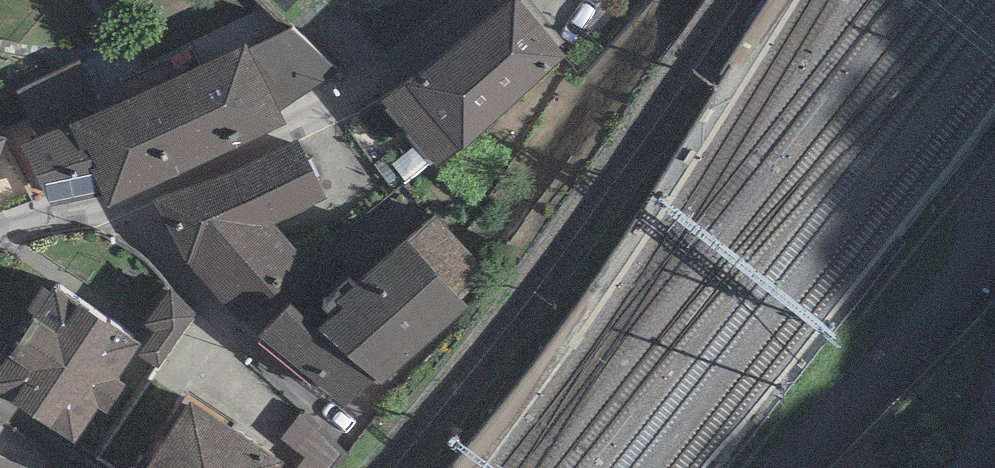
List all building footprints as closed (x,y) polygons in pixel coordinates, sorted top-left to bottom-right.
[(536,0),(483,0),(383,84),(437,152),(565,39),(536,0)] [(295,17),(250,33),(282,102),(337,68),(295,17)] [(247,28),(20,130),(49,195),(104,183),(109,193),(286,110),(282,102),(250,33),(247,28)] [(207,167),(152,186),(188,252),(241,311),(244,308),(255,324),(261,318),(291,285),(308,255),(275,211),(327,184),(298,127),(207,167)] [(341,286),(316,308),(375,361),(381,365),(469,290),(407,219),(336,279),(341,286)] [(54,264),(0,346),(0,369),(74,418),(98,383),(107,389),(126,360),(116,354),(138,320),(54,264)] [(316,308),(291,285),(261,318),(345,394),(375,361),(316,308)] [(192,382),(135,467),(266,467),(283,442),(192,382)] [(0,437),(0,467),(30,467),(36,454),(0,437)]
